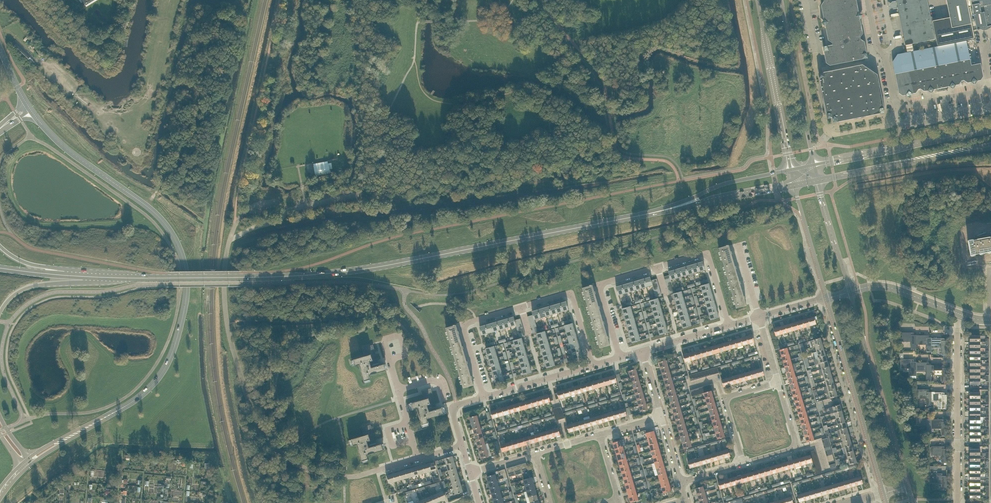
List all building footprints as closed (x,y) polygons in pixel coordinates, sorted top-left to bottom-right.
[(824,2),(821,6),(822,9),(857,2),(856,0),(824,0),(824,2)] [(927,0),(897,0),(897,1),(906,45),(928,40),(928,41),(935,39),(927,0)] [(970,24),(972,24),(967,0),(946,0),(952,28),(970,24)] [(977,30),(988,28),(987,27),(990,26),(990,0),(971,0),(977,30)] [(859,13),(857,2),(822,9),(824,19),(821,24),(826,26),(828,40),(831,43),(845,40),(843,34),(862,30),(860,20),(863,15),(859,13)] [(867,53),(865,42),(861,40),(861,37),(863,34),(862,30),(843,34),(845,40),(831,43),(832,43),(833,45),(828,46),(823,47),(824,52),(826,63),(830,66),(863,59),(868,58),(867,53)] [(981,64),(971,65),(966,41),(907,52),(913,86),(918,90),(921,89),(924,92),(934,90),(936,91),(937,92),(948,90),(948,89),(949,87),(959,85),(961,81),(964,81),(967,83),(981,80),(983,77),(981,64)] [(28,59),(30,58),(16,44),(14,46),(28,59)] [(918,90),(913,86),(907,52),(898,54),(893,62),(899,93),(903,96),(916,93),(918,90)] [(865,66),(863,65),(824,73),(820,78),(822,89),(822,91),(822,94),(822,96),(823,98),(823,100),(824,102),(827,114),(838,122),(854,119),(856,119),(858,119),(860,118),(862,118),(864,117),(866,116),(880,114),(884,108),(877,75),(875,73),(876,73),(873,71),(873,72),(868,68),(865,66)] [(332,166),(329,166),(328,163),(314,166),(315,176),(330,173),(329,169),(332,169),(332,166)] [(968,242),(970,254),(990,250),(990,238),(968,242)] [(727,246),(719,248),(723,263),(734,261),(732,254),(732,251),(731,252),(729,245),(728,246),(728,245),(726,245),(727,246)] [(735,266),(734,261),(723,263),(728,278),(738,275),(736,269),(737,269),(736,266),(735,266)] [(699,272),(705,270),(703,262),(697,264),(699,272)] [(694,273),(699,272),(697,264),(691,265),(694,273)] [(677,278),(683,277),(680,268),(674,270),(677,278)] [(671,280),(677,278),(674,270),(669,272),(670,275),(670,278),(671,280)] [(740,281),(738,275),(728,278),(732,293),(742,290),(740,284),(741,284),(740,281)] [(653,285),(652,283),(651,280),(651,277),(645,279),(647,287),(653,285)] [(625,293),(630,292),(628,284),(622,285),(625,293)] [(703,292),(711,289),(709,284),(701,286),(703,292)] [(587,303),(597,300),(595,294),(596,294),(595,291),(593,285),(592,285),(590,285),(590,286),(583,288),(587,303)] [(619,295),(625,293),(622,285),(616,287),(619,295)] [(704,297),(712,295),(711,289),(703,292),(704,297)] [(744,296),(742,290),(732,293),(736,308),(747,305),(745,299),(745,296),(744,296)] [(675,300),(683,297),(682,292),(673,294),(675,300)] [(652,306),(660,304),(658,298),(650,301),(652,306)] [(591,318),(601,315),(600,309),(600,306),(599,306),(597,300),(587,303),(591,318)] [(563,311),(569,310),(566,302),(561,303),(563,311)] [(552,315),(557,313),(555,305),(549,307),(552,315)] [(624,314),(632,312),(631,306),(623,309),(624,314)] [(709,314),(717,312),(716,306),(708,308),(709,314)] [(535,320),(541,318),(538,310),(532,312),(533,315),(534,318),(535,320)] [(711,320),(719,318),(717,312),(709,314),(711,320)] [(596,333),(606,330),(604,324),(605,324),(604,321),(603,321),(601,315),(591,318),(596,333)] [(515,320),(514,317),(508,319),(510,327),(516,325),(516,323),(515,320)] [(811,326),(816,324),(814,317),(808,318),(811,326)] [(628,326),(636,323),(634,318),(626,320),(628,326)] [(499,330),(505,328),(503,320),(497,322),(499,330)] [(683,328),(691,326),(690,320),(682,322),(683,328)] [(566,331),(574,329),(573,323),(565,326),(566,331)] [(787,332),(793,331),(791,323),(785,325),(787,332)] [(451,342),(461,340),(459,334),(460,334),(459,331),(458,331),(456,325),(455,325),(454,325),(454,326),(446,328),(451,342)] [(482,335),(488,333),(486,325),(480,327),(482,335)] [(660,335),(668,332),(666,326),(658,329),(660,335)] [(776,336),(782,334),(780,327),(774,329),(776,336)] [(608,336),(606,330),(596,333),(600,348),(610,345),(608,339),(609,339),(608,336)] [(911,335),(911,333),(901,332),(901,342),(908,342),(908,340),(911,340),(911,349),(913,349),(913,351),(916,351),(916,349),(916,345),(916,336),(916,335),(911,335)] [(632,343),(640,340),(639,334),(631,337),(632,343)] [(570,343),(578,340),(576,335),(568,337),(570,343)] [(927,338),(927,336),(916,336),(916,345),(923,345),(923,343),(926,343),(926,352),(931,352),(931,348),(932,339),(932,338),(927,338)] [(516,346),(523,344),(522,338),(514,341),(516,346)] [(813,347),(815,346),(822,344),(821,338),(811,341),(813,347)] [(942,341),(942,339),(932,339),(931,348),(938,348),(938,346),(942,346),(942,355),(943,355),(947,355),(947,341),(942,341)] [(463,346),(461,340),(451,342),(455,358),(465,355),(463,349),(464,349),(463,346)] [(542,351),(550,348),(548,343),(540,345),(542,351)] [(517,352),(525,350),(523,344),(516,346),(517,352)] [(488,354),(496,352),(494,346),(486,349),(488,354)] [(378,363),(375,352),(374,348),(364,351),(366,356),(353,359),(353,360),(352,360),(353,366),(355,365),(355,366),(359,364),(363,381),(364,381),(364,382),(370,380),(369,379),(368,375),(385,370),(386,370),(384,364),(383,364),(375,367),(374,364),(378,363)] [(782,356),(789,354),(787,348),(780,350),(782,356)] [(816,358),(826,355),(824,350),(817,352),(814,352),(816,358)] [(575,360),(583,357),(581,351),(573,354),(575,360)] [(685,362),(691,361),(689,353),(683,355),(685,362)] [(467,361),(465,355),(455,358),(459,372),(470,370),(468,364),(469,364),(468,361),(467,361)] [(818,364),(827,361),(826,355),(816,358),(818,364)] [(491,366),(499,363),(498,358),(490,360),(491,366)] [(911,362),(911,360),(901,359),(901,369),(907,369),(907,367),(911,367),(911,376),(916,376),(916,371),(916,362),(911,362)] [(547,368),(555,365),(553,360),(545,362),(547,368)] [(661,368),(668,366),(666,360),(659,362),(661,368)] [(522,369),(530,367),(528,361),(520,363),(522,369)] [(819,370),(829,367),(827,361),(818,364),(819,370)] [(927,363),(916,363),(916,362),(916,371),(923,371),(923,370),(926,370),(926,379),(931,379),(931,374),(931,365),(927,365),(927,363)] [(942,366),(932,366),(932,365),(931,365),(931,374),(938,374),(938,373),(942,373),(942,377),(942,382),(947,382),(947,368),(942,368),(942,366)] [(522,375),(532,372),(530,367),(522,369),(523,372),(521,373),(522,375)] [(821,375),(823,375),(831,372),(829,367),(819,370),(821,375)] [(495,377),(503,375),(501,369),(493,371),(495,377)] [(630,377),(638,375),(636,369),(629,371),(630,377)] [(471,376),(470,370),(459,372),(464,388),(474,385),(472,379),(473,378),(472,376),(471,376)] [(747,380),(746,377),(745,373),(739,375),(740,377),(741,382),(747,380)] [(504,380),(503,377),(503,375),(495,377),(496,383),(504,380)] [(611,384),(617,382),(615,375),(609,377),(611,384)] [(724,387),(730,385),(728,378),(722,380),(724,387)] [(827,386),(834,384),(832,378),(825,380),(827,386)] [(634,389),(641,386),(639,380),(632,383),(634,389)] [(825,393),(826,393),(836,390),(834,384),(827,386),(825,387),(826,390),(825,391),(825,393)] [(432,392),(432,391),(431,388),(421,391),(422,394),(422,395),(422,394),(424,399),(411,403),(412,409),(416,408),(421,425),(427,423),(426,419),(442,414),(441,408),(436,409),(435,406),(436,406),(431,392),(432,392)] [(931,392),(927,392),(927,389),(916,389),(916,399),(923,398),(923,397),(926,397),(926,406),(931,406),(931,401),(931,392)] [(559,399),(565,397),(563,390),(557,392),(557,393),(559,398),(559,399)] [(830,398),(831,398),(837,396),(836,390),(826,393),(827,395),(829,394),(830,398)] [(942,393),(934,392),(931,392),(931,401),(938,401),(938,409),(942,409),(947,409),(947,395),(946,395),(944,395),(944,393),(942,393)] [(673,408),(680,406),(678,400),(671,403),(673,408)] [(640,412),(648,409),(646,404),(639,406),(640,412)] [(831,414),(833,413),(842,410),(840,405),(839,405),(834,407),(833,407),(832,407),(829,408),(831,414)] [(621,417),(627,416),(625,408),(619,410),(621,417)] [(493,419),(499,417),(497,410),(491,411),(493,419)] [(713,422),(720,419),(718,414),(711,416),(713,422)] [(838,424),(845,422),(843,416),(836,418),(838,424)] [(927,419),(927,417),(916,416),(916,426),(923,426),(923,424),(926,424),(926,433),(931,433),(931,428),(931,419),(927,419)] [(678,426),(685,424),(683,418),(676,420),(678,426)] [(942,420),(932,420),(932,419),(931,419),(931,428),(938,428),(938,427),(942,427),(942,436),(947,436),(947,422),(942,422),(942,420)] [(371,428),(362,430),(362,431),(364,435),(350,439),(349,440),(351,446),(352,445),(352,446),(356,444),(361,461),(361,462),(367,460),(367,459),(366,455),(382,450),(383,450),(382,444),(380,444),(373,446),(372,444),(376,442),(375,442),(371,428)] [(839,436),(841,436),(848,434),(847,428),(840,430),(837,431),(839,436)] [(543,440),(549,438),(547,431),(541,433),(543,440)] [(648,439),(656,437),(654,431),(646,433),(648,439)] [(718,439),(725,437),(723,431),(716,433),(718,439)] [(477,441),(484,438),(482,432),(475,435),(477,441)] [(814,440),(812,434),(805,436),(807,442),(814,440)] [(982,439),(980,439),(980,435),(970,435),(970,441),(973,441),(979,441),(979,444),(982,444),(982,439)] [(650,445),(658,443),(656,437),(648,439),(650,445)] [(842,448),(852,445),(850,439),(843,441),(841,442),(842,448)] [(615,449),(623,446),(621,440),(613,442),(615,449)] [(684,449),(692,447),(690,441),(683,443),(684,449)] [(507,443),(502,444),(502,442),(500,443),(503,452),(509,450),(507,443)] [(651,451),(659,449),(658,443),(650,445),(651,451)] [(844,454),(853,451),(852,445),(842,448),(844,454)] [(617,455),(625,452),(623,446),(615,449),(617,455)] [(942,449),(942,447),(931,446),(931,456),(938,456),(938,454),(942,454),(942,463),(947,463),(947,449),(942,449)] [(653,457),(661,455),(659,449),(651,451),(653,457)] [(725,458),(731,456),(728,449),(723,451),(725,458)] [(482,458),(489,456),(487,450),(480,452),(482,458)] [(846,459),(848,459),(855,457),(853,451),(844,454),(846,459)] [(618,460),(626,458),(625,452),(617,455),(618,460)] [(655,463),(663,461),(661,455),(653,457),(655,463)] [(453,459),(452,456),(444,458),(446,464),(454,462),(453,459)] [(850,465),(857,463),(855,457),(848,459),(850,465)] [(620,466),(628,464),(626,458),(618,460),(620,466)] [(690,468),(696,466),(694,459),(688,461),(690,468)] [(430,471),(436,469),(434,461),(430,462),(428,463),(430,471)] [(657,469),(664,467),(663,461),(655,463),(652,464),(654,470),(657,469)] [(448,470),(455,468),(454,462),(446,464),(448,470)] [(430,471),(428,463),(424,464),(425,464),(422,465),(424,473),(430,471)] [(522,474),(529,472),(526,463),(519,465),(522,474)] [(622,472),(630,470),(628,464),(620,466),(622,472)] [(424,473),(422,465),(419,466),(416,467),(418,475),(424,473)] [(515,476),(522,474),(519,465),(513,467),(515,476)] [(418,475),(416,467),(416,466),(413,467),(413,468),(410,468),(412,476),(418,475)] [(509,477),(515,476),(513,467),(507,468),(509,477)] [(658,475),(666,473),(664,467),(657,469),(658,475)] [(412,476),(410,468),(407,469),(404,470),(406,478),(412,476)] [(449,476),(457,474),(455,468),(448,470),(449,476)] [(406,478),(404,470),(401,471),(398,472),(400,480),(406,478)] [(624,478),(632,476),(630,470),(622,472),(624,478)] [(400,480),(398,472),(395,473),(392,474),(394,482),(400,480)] [(394,482),(392,474),(392,473),(389,474),(386,475),(388,483),(394,482)] [(660,481),(668,478),(666,473),(658,475),(660,481)] [(942,476),(942,474),(931,473),(931,483),(938,483),(938,481),(942,481),(942,490),(947,490),(947,476),(942,476)] [(451,482),(459,480),(457,474),(449,476),(451,482)] [(498,477),(496,477),(495,474),(487,477),(489,482),(497,480),(499,479),(498,477)] [(625,484),(633,482),(632,476),(624,478),(625,484)] [(857,485),(863,484),(861,476),(855,478),(857,485)] [(526,486),(533,483),(532,477),(524,480),(526,486)] [(662,487),(670,484),(668,478),(660,481),(662,487)] [(453,488),(461,486),(459,480),(451,482),(453,488)] [(491,488),(498,486),(497,480),(489,482),(491,488)] [(627,490),(635,488),(633,482),(625,484),(627,490)] [(664,493),(671,491),(670,484),(662,487),(664,493)] [(461,489),(461,486),(453,488),(454,494),(462,492),(461,489)] [(492,494),(500,492),(498,486),(491,488),(492,494)] [(698,494),(705,492),(703,486),(696,488),(698,494)] [(629,496),(637,494),(635,488),(627,490),(629,496)] [(529,497),(537,495),(535,489),(527,491),(529,497)] [(440,501),(446,498),(443,491),(437,493),(440,501)] [(494,500),(502,497),(500,492),(492,494),(494,500)] [(440,501),(437,493),(431,496),(434,502),(435,502),(440,501)] [(799,502),(805,500),(803,493),(797,495),(799,502)] [(631,502),(639,500),(637,494),(629,496),(631,502)] [(531,502),(539,501),(537,495),(529,497),(531,502)]
